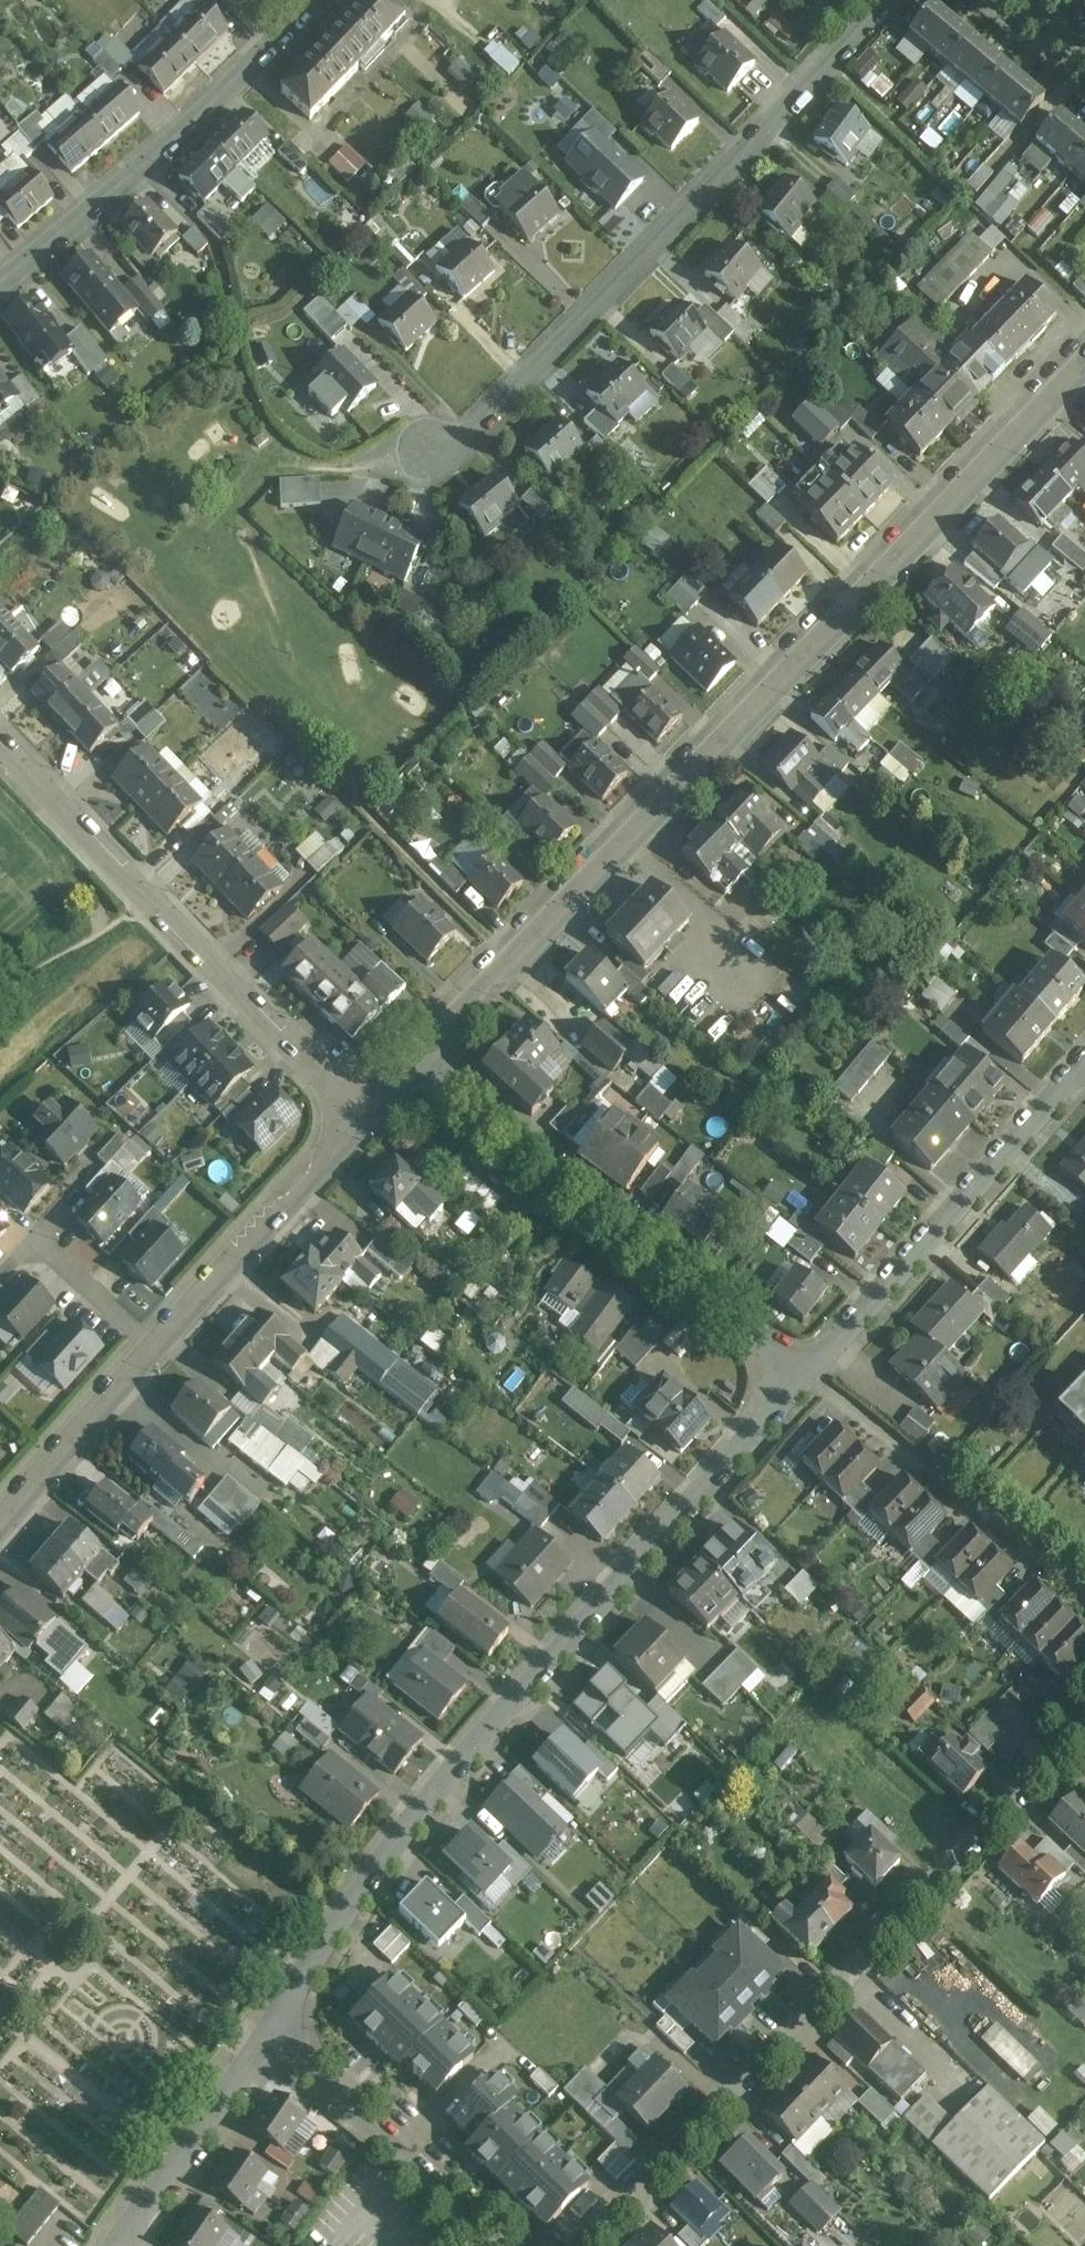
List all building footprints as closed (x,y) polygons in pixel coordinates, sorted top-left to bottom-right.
[(328,42),(357,70),(405,20),(383,0),(369,0),(328,42)] [(543,0),(529,0),(528,1),(544,17),(552,9),(543,0)] [(725,19),(707,1),(697,10),(716,28),(725,19)] [(772,17),(756,2),(748,10),(764,26),(772,17)] [(203,5),(171,37),(171,38),(171,37),(196,62),(228,31),(203,5)] [(934,7),(909,36),(928,52),(952,23),(934,7)] [(777,12),(769,23),(790,40),(799,29),(777,12)] [(970,39),(952,23),(928,52),(946,67),(970,39)] [(530,37),(522,30),(515,37),(529,51),(539,41),(533,35),(530,37)] [(754,64),(723,35),(694,65),(706,75),(708,73),(728,92),(754,64)] [(171,37),(155,53),(139,69),(164,94),(196,62),(171,37),(171,38),(171,37)] [(970,39),(946,67),(964,83),(989,54),(970,39)] [(328,42),(281,92),(310,119),(357,70),(328,42)] [(552,44),(546,50),(554,58),(560,52),(552,44)] [(527,58),(515,47),(507,56),(519,67),(527,58)] [(507,56),(501,51),(491,61),(508,78),(519,67),(507,56)] [(671,74),(647,51),(636,62),(660,85),(671,74)] [(121,71),(103,52),(93,61),(107,75),(111,81),(121,71)] [(989,54),(964,83),(983,98),(1007,70),(989,54)] [(466,90),(480,78),(462,57),(448,69),(466,90)] [(862,60),(850,72),(863,85),(867,82),(883,98),(891,90),(862,60)] [(559,79),(547,68),(540,76),(552,88),(559,79)] [(1007,70),(983,98),(1001,114),(1025,86),(1007,70)] [(111,81),(107,75),(73,105),(106,143),(139,114),(111,81)] [(912,86),(898,103),(907,111),(921,94),(912,86)] [(1025,86),(1001,114),(1020,130),(1044,102),(1025,86)] [(698,123),(669,95),(641,125),(652,136),(655,133),(672,150),(698,123)] [(73,105),(68,99),(48,116),(63,133),(48,146),(72,174),(106,144),(106,143),(73,105)] [(868,132),(838,110),(814,142),(847,166),(856,153),(854,151),(868,132)] [(48,116),(43,121),(36,113),(30,118),(47,140),(45,141),(48,145),(48,146),(63,133),(48,116)] [(619,133),(597,113),(587,123),(608,143),(619,133)] [(267,139),(242,115),(210,147),(236,171),(267,139)] [(1060,115),(1036,144),(1040,148),(1027,162),(1041,175),(1042,174),(1041,174),(1054,160),(1055,160),(1079,131),(1079,132),(1060,115)] [(47,140),(30,118),(17,128),(35,151),(45,141),(47,140)] [(967,119),(947,141),(954,148),(973,126),(967,119)] [(1079,131),(1055,160),(1073,176),(1084,161),(1084,137),(1079,132),(1079,131)] [(311,165),(288,143),(278,154),(300,176),(311,165)] [(210,147),(179,179),(204,203),(222,185),(241,204),(255,190),(236,171),(210,147)] [(365,165),(346,147),(337,156),(357,174),(365,165)] [(613,154),(584,183),(596,194),(598,192),(615,209),(642,181),(613,154)] [(571,157),(555,172),(563,180),(579,165),(571,157)] [(1073,176),(1084,186),(1084,161),(1073,176)] [(983,166),(966,186),(976,194),(993,174),(983,166)] [(1014,180),(1003,172),(985,194),(995,203),(1014,180)] [(0,198),(0,208),(18,229),(52,199),(30,173),(0,198)] [(814,204),(784,180),(757,214),(790,240),(799,227),(797,225),(814,204)] [(855,197),(837,180),(827,191),(829,194),(844,208),(855,197)] [(558,215),(532,187),(515,203),(512,201),(500,211),(528,242),(558,215)] [(844,208),(829,194),(818,204),(838,223),(848,212),(844,208)] [(492,219),(470,197),(459,207),(482,229),(492,219)] [(178,235),(147,203),(121,228),(151,260),(178,235)] [(233,232),(208,207),(197,218),(222,243),(233,232)] [(1053,214),(1038,231),(1049,240),(1058,230),(1063,223),(1053,214)] [(208,248),(196,231),(194,229),(182,241),(198,257),(208,248)] [(1049,240),(1045,244),(1053,251),(1065,236),(1058,230),(1049,240)] [(992,255),(973,237),(962,248),(981,266),(992,255)] [(416,262),(396,241),(387,250),(407,271),(416,262)] [(468,245),(450,261),(448,258),(436,269),(464,300),(494,273),(468,245)] [(759,271),(731,246),(705,276),(736,303),(746,291),(744,289),(759,271)] [(981,266),(962,248),(946,265),(965,283),(981,266)] [(138,313),(91,256),(63,279),(109,337),(138,313)] [(946,265),(930,281),(949,300),(965,283),(946,265)] [(1080,280),(1072,289),(1084,301),(1084,300),(1084,285),(1080,280)] [(949,300),(930,281),(919,292),(939,310),(949,300)] [(163,314),(138,283),(126,292),(151,322),(163,314)] [(1057,316),(1025,285),(997,314),(1030,346),(1044,331),(1043,330),(1057,316)] [(409,298),(392,314),(389,311),(378,322),(406,353),(435,325),(409,298)] [(73,356),(34,302),(5,323),(44,377),(73,356)] [(692,320),(678,306),(650,335),(679,364),(691,352),(688,350),(705,333),(692,320)] [(716,318),(705,307),(692,320),(705,333),(721,348),(734,335),(716,318)] [(753,334),(726,308),(716,318),(734,335),(743,344),(753,334)] [(353,333),(336,314),(325,324),(343,343),(353,333)] [(1030,346),(997,314),(969,342),(1002,373),(1015,359),(1016,360),(1030,346)] [(944,344),(922,323),(913,331),(936,353),(944,344)] [(101,357),(80,331),(68,340),(89,366),(101,357)] [(936,353),(913,331),(879,364),(894,379),(913,397),(947,430),(950,427),(952,429),(979,401),(977,399),(990,385),(992,387),(1003,375),(1002,373),(969,342),(968,341),(957,353),(957,352),(947,363),(946,362),(946,363),(936,353)] [(273,365),(266,348),(256,353),(263,369),(273,365)] [(375,388),(343,354),(312,383),(325,396),(318,402),(337,422),(346,414),(347,414),(375,388)] [(619,366),(587,396),(616,426),(627,415),(625,413),(645,394),(619,366)] [(690,385),(672,367),(662,379),(679,396),(690,385)] [(227,369),(212,374),(215,384),(231,378),(227,369)] [(0,379),(0,415),(17,402),(0,379)] [(39,402),(22,379),(10,388),(27,411),(39,402)] [(913,397),(885,426),(919,459),(947,430),(913,397)] [(850,419),(829,400),(818,412),(840,433),(851,421),(850,419)] [(881,431),(859,410),(850,419),(851,421),(872,441),(881,431)] [(618,440),(600,423),(591,432),(597,438),(609,449),(618,440)] [(557,424),(525,452),(552,483),(564,473),(562,470),(582,453),(557,424)] [(609,449),(597,438),(588,448),(606,465),(615,455),(609,449)] [(1071,445),(1068,447),(1065,444),(1056,454),(1059,457),(1043,475),(1068,499),(1077,490),(1084,498),(1084,459),(1071,445)] [(892,487),(855,452),(827,481),(864,516),(892,487)] [(785,487),(766,468),(748,487),(767,506),(785,487)] [(32,500),(44,500),(45,473),(25,472),(24,489),(33,489),(32,500)] [(1043,475),(1026,491),(1023,488),(1014,498),(1017,501),(1015,504),(1041,528),(1046,522),(1054,529),(1057,526),(1059,528),(1070,517),(1060,507),(1068,499),(1043,475)] [(493,479),(458,508),(485,540),(499,528),(497,526),(518,508),(493,479)] [(280,509),(320,508),(320,480),(279,481),(280,509)] [(864,516),(827,481),(800,510),(836,545),(864,516)] [(551,510),(532,492),(521,503),(541,521),(551,510)] [(786,524),(767,506),(756,517),(775,535),(786,524)] [(389,527),(354,510),(334,549),(353,558),(355,555),(371,563),(389,527)] [(997,523),(973,548),(1002,575),(1026,549),(997,523)] [(423,544),(389,527),(371,563),(386,571),(385,574),(404,583),(423,544)] [(1061,537),(1051,550),(1060,557),(1065,561),(1068,564),(1082,576),(1084,572),(1084,557),(1061,537)] [(806,577),(778,551),(754,576),(781,602),(806,577)] [(1051,554),(1043,565),(1050,570),(1052,567),(1060,574),(1068,564),(1065,561),(1060,557),(1058,559),(1051,554)] [(754,576),(742,565),(730,578),(742,589),(729,602),(757,628),(781,602),(754,576)] [(995,609),(953,569),(924,599),(939,613),(929,623),(940,634),(950,624),(966,639),(995,609)] [(707,593),(687,575),(677,586),(697,605),(707,593)] [(697,605),(677,586),(666,597),(686,616),(697,605)] [(1051,638),(1021,613),(1010,625),(1041,651),(1051,638)] [(8,620),(0,627),(0,663),(13,677),(38,653),(8,620)] [(61,624),(41,643),(53,654),(72,636),(61,624)] [(734,665),(698,630),(671,658),(707,692),(734,665)] [(72,636),(53,654),(64,666),(83,648),(72,636)] [(931,640),(909,663),(917,671),(930,684),(953,658),(931,640)] [(904,670),(879,646),(852,675),(877,699),(891,684),(911,704),(924,690),(904,671),(904,670)] [(660,673),(636,651),(630,658),(637,665),(633,669),(649,684),(660,673)] [(79,690),(59,669),(32,695),(61,726),(89,700),(92,696),(83,687),(79,690)] [(188,686),(214,720),(236,703),(210,669),(188,686)] [(852,675),(826,702),(850,726),(853,724),(877,699),(852,675)] [(628,716),(657,745),(682,719),(653,691),(628,716)] [(89,700),(61,726),(91,757),(118,731),(89,700)] [(826,702),(811,717),(836,742),(840,737),(858,753),(871,740),(853,724),(850,726),(826,702)] [(146,704),(126,722),(137,733),(156,715),(146,704)] [(156,715),(137,733),(147,743),(166,725),(156,715)] [(817,761),(792,737),(764,767),(789,792),(793,788),(810,805),(835,779),(817,761)] [(552,758),(535,741),(525,752),(530,758),(542,769),(552,758)] [(627,776),(593,744),(569,769),(602,802),(627,776)] [(922,764),(900,745),(890,757),(908,772),(913,776),(922,764)] [(849,765),(828,747),(817,761),(835,779),(837,778),(849,765)] [(146,749),(113,780),(141,809),(174,778),(146,749)] [(522,750),(508,765),(516,772),(530,758),(525,752),(525,753),(522,750)] [(890,757),(873,777),(891,792),(908,772),(890,757)] [(542,769),(530,758),(516,772),(515,774),(528,786),(532,781),(548,796),(559,785),(542,769)] [(174,778),(141,809),(168,838),(201,807),(174,778)] [(769,817),(741,790),(711,821),(712,821),(712,822),(739,847),(740,846),(755,859),(756,858),(783,831),(768,817),(769,817)] [(1079,798),(1074,802),(1084,813),(1084,805),(1079,798)] [(574,831),(543,800),(519,826),(540,846),(539,847),(549,857),(574,831)] [(230,805),(213,821),(221,829),(238,813),(230,805)] [(845,831),(825,814),(814,826),(830,840),(834,844),(845,831)] [(739,847),(712,822),(682,853),(726,895),(742,878),(749,871),(732,855),(739,847)] [(814,826),(806,835),(804,833),(795,844),(812,860),(830,840),(814,826)] [(225,832),(193,863),(220,892),(253,861),(225,832)] [(771,871),(756,858),(755,859),(740,846),(739,847),(732,855),(749,871),(742,878),(766,900),(781,882),(770,872),(771,871)] [(327,847),(307,866),(317,877),(338,858),(327,847)] [(522,885),(493,856),(473,877),(468,882),(469,882),(498,910),(522,885)] [(473,877),(454,860),(438,878),(456,896),(469,882),(468,882),(473,877)] [(253,861),(220,892),(248,921),(281,890),(253,861)] [(651,888),(606,937),(624,954),(643,972),(689,923),(651,888)] [(455,936),(438,919),(442,914),(433,905),(428,910),(421,903),(394,931),(428,964),(455,936)] [(1082,905),(1064,926),(1082,941),(1084,943),(1084,907),(1082,905)] [(293,921),(284,911),(260,934),(279,954),(307,926),(298,916),(293,921)] [(1064,926),(1057,920),(1048,930),(1053,935),(1074,952),(1082,941),(1064,926)] [(1074,952),(1053,935),(1044,946),(1064,963),(1074,952)] [(358,990),(311,945),(282,976),(348,1038),(357,1038),(381,1013),(358,990)] [(643,972),(624,954),(615,963),(622,970),(634,981),(643,972)] [(612,979),(588,956),(566,980),(604,1017),(626,994),(627,993),(612,979)] [(1050,960),(1018,997),(1054,1027),(1084,991),(1084,989),(1050,960)] [(405,988),(381,965),(371,976),(395,998),(405,988)] [(634,981),(622,970),(612,979),(627,993),(626,994),(640,1007),(650,996),(634,981)] [(395,998),(371,976),(358,990),(381,1013),(395,998)] [(937,979),(921,998),(941,1014),(957,996),(937,979)] [(168,987),(133,1021),(132,1020),(132,1021),(152,1043),(182,1015),(188,1009),(189,1009),(190,1008),(168,986),(167,987),(168,987)] [(1018,997),(1013,993),(981,1032),(1021,1066),(1054,1027),(1018,997)] [(182,1015),(152,1043),(162,1053),(189,1027),(191,1025),(182,1015)] [(970,1040),(950,1023),(941,1033),(961,1051),(970,1040)] [(557,1052),(527,1024),(504,1048),(547,1088),(558,1076),(546,1064),(557,1052)] [(162,1053),(161,1055),(170,1065),(198,1037),(189,1027),(162,1053)] [(198,1037),(170,1065),(191,1087),(229,1050),(208,1028),(198,1037)] [(602,1029),(586,1047),(612,1071),(625,1058),(652,1082),(664,1070),(635,1044),(628,1052),(602,1029)] [(873,1041),(834,1088),(851,1103),(891,1056),(873,1041)] [(553,1094),(503,1048),(482,1071),(531,1117),(553,1094)] [(251,1072),(229,1050),(191,1087),(212,1109),(241,1082),(251,1072)] [(1004,1086),(966,1054),(933,1092),(971,1125),(1004,1086)] [(241,1082),(212,1109),(221,1119),(247,1094),(250,1091),(241,1082)] [(672,1107),(648,1088),(636,1103),(659,1122),(672,1107)] [(971,1125),(933,1092),(893,1139),(931,1171),(971,1125)] [(258,1105),(235,1127),(236,1128),(262,1154),(297,1120),(271,1093),(258,1105)] [(247,1094),(221,1119),(233,1130),(236,1128),(235,1127),(258,1105),(247,1094)] [(95,1132),(63,1103),(54,1113),(49,1109),(37,1123),(45,1131),(36,1141),(64,1166),(95,1132)] [(567,1108),(549,1127),(560,1138),(564,1135),(579,1119),(567,1108)] [(579,1119),(564,1135),(573,1144),(596,1120),(586,1111),(579,1119)] [(612,1115),(580,1158),(603,1175),(635,1133),(612,1115)] [(658,1150),(635,1133),(603,1175),(626,1192),(658,1150)] [(119,1135),(97,1160),(107,1169),(112,1163),(129,1144),(119,1135)] [(894,1156),(874,1140),(857,1162),(865,1168),(865,1167),(878,1177),(894,1156)] [(1076,1158),(1075,1157),(1061,1172),(1084,1194),(1084,1148),(1076,1158)] [(9,1152),(0,1161),(0,1192),(1,1193),(25,1214),(48,1187),(9,1152)] [(687,1155),(666,1183),(678,1192),(699,1165),(687,1155)] [(107,1169),(84,1193),(94,1202),(112,1183),(113,1183),(123,1172),(112,1163),(107,1169)] [(443,1211),(395,1167),(379,1184),(378,1184),(370,1193),(377,1199),(415,1233),(426,1221),(430,1224),(443,1211)] [(878,1177),(865,1167),(865,1168),(841,1198),(879,1229),(904,1197),(878,1177)] [(502,1202),(460,1168),(448,1184),(489,1217),(502,1202)] [(660,1168),(640,1194),(650,1202),(666,1183),(671,1176),(660,1168)] [(113,1183),(112,1183),(94,1202),(77,1222),(103,1246),(148,1195),(123,1172),(113,1183)] [(724,1219),(687,1191),(674,1207),(677,1209),(668,1221),(703,1247),(724,1219)] [(879,1229),(841,1198),(817,1229),(816,1230),(830,1241),(855,1260),(879,1229)] [(169,1225),(153,1210),(128,1238),(138,1247),(154,1229),(160,1234),(169,1225)] [(1025,1210),(1007,1230),(1003,1227),(978,1254),(1005,1279),(1025,1257),(1029,1261),(1052,1234),(1025,1210)] [(1082,1211),(1072,1222),(1084,1235),(1084,1214),(1082,1211)] [(817,1229),(810,1224),(802,1235),(822,1251),(830,1241),(816,1230),(817,1229)] [(160,1234),(154,1229),(138,1247),(123,1263),(151,1289),(182,1254),(160,1234)] [(802,1235),(799,1233),(787,1247),(810,1265),(822,1251),(802,1235)] [(362,1260),(334,1236),(313,1260),(340,1284),(350,1274),(369,1290),(380,1278),(361,1261),(362,1260)] [(400,1257),(379,1239),(368,1252),(388,1270),(400,1257)] [(400,1257),(388,1270),(400,1280),(412,1266),(400,1257)] [(313,1260),(310,1258),(296,1273),(293,1270),(279,1285),(294,1298),(304,1307),(315,1316),(342,1286),(340,1284),(313,1260)] [(603,1293),(592,1285),(594,1282),(569,1264),(546,1295),(548,1296),(542,1305),(563,1320),(563,1329),(571,1335),(570,1337),(594,1354),(595,1355),(608,1339),(632,1305),(607,1287),(603,1293)] [(825,1295),(796,1273),(775,1302),(803,1323),(825,1295)] [(1010,1302),(988,1281),(978,1292),(1000,1313),(1010,1302)] [(25,1283),(10,1299),(0,1310),(0,1323),(22,1342),(53,1308),(25,1283)] [(969,1302),(950,1285),(911,1328),(921,1337),(945,1358),(983,1316),(969,1302)] [(10,1299),(0,1290),(0,1310),(10,1299)] [(1000,1313),(978,1292),(969,1302),(983,1316),(991,1324),(1000,1313)] [(289,1343),(258,1316),(236,1341),(266,1368),(275,1358),(293,1374),(306,1359),(288,1343),(289,1343)] [(438,1393),(341,1318),(322,1343),(343,1359),(387,1393),(418,1418),(438,1393)] [(56,1344),(36,1367),(63,1392),(100,1351),(73,1326),(56,1344)] [(657,1347),(634,1329),(619,1348),(616,1353),(636,1371),(657,1347)] [(46,1335),(26,1358),(36,1367),(56,1344),(46,1335)] [(945,1358),(921,1337),(891,1369),(937,1412),(967,1379),(945,1358)] [(608,1339),(595,1355),(594,1354),(589,1361),(602,1371),(616,1353),(619,1348),(608,1339)] [(266,1368),(236,1341),(214,1366),(244,1393),(245,1392),(263,1408),(276,1393),(258,1377),(266,1368)] [(343,1359),(322,1343),(307,1361),(327,1377),(329,1375),(343,1359)] [(387,1393),(343,1359),(329,1375),(344,1387),(351,1378),(359,1385),(360,1384),(381,1400),(386,1393),(387,1393)] [(710,1424),(664,1382),(635,1414),(681,1456),(710,1424)] [(239,1421),(197,1384),(171,1414),(213,1451),(239,1421)] [(1048,1425),(1079,1455),(1084,1449),(1084,1386),(1048,1425)] [(631,1435),(573,1391),(562,1405),(597,1434),(601,1429),(622,1446),(631,1435)] [(924,1442),(936,1421),(914,1408),(902,1429),(924,1442)] [(314,1441),(288,1421),(285,1425),(271,1413),(267,1417),(259,1411),(251,1421),(300,1458),(314,1441)] [(288,1451),(249,1419),(229,1445),(240,1453),(240,1454),(269,1476),(288,1451)] [(159,1425),(133,1457),(184,1500),(205,1475),(187,1460),(193,1453),(159,1425)] [(820,1446),(802,1464),(803,1464),(823,1484),(857,1448),(836,1429),(820,1446)] [(810,1437),(792,1456),(802,1465),(803,1464),(802,1464),(820,1446),(810,1437)] [(857,1448),(823,1484),(843,1503),(844,1504),(861,1486),(878,1468),(857,1448)] [(288,1451),(269,1476),(285,1489),(305,1464),(288,1451)] [(657,1482),(628,1455),(604,1482),(633,1509),(657,1482)] [(523,1494),(531,1484),(518,1475),(511,1485),(523,1494)] [(258,1505),(227,1480),(208,1501),(239,1527),(258,1505)] [(880,1504),(870,1515),(870,1516),(890,1535),(924,1500),(903,1480),(880,1504)] [(633,1509),(604,1482),(572,1517),(602,1544),(633,1509)] [(523,1498),(506,1485),(498,1496),(514,1508),(523,1498)] [(560,1509),(534,1485),(523,1498),(551,1520),(560,1509)] [(861,1486),(844,1504),(843,1503),(842,1504),(852,1514),(871,1495),(861,1486)] [(146,1520),(106,1488),(86,1512),(117,1537),(110,1546),(124,1557),(136,1543),(137,1543),(151,1527),(152,1525),(146,1520)] [(409,1517),(418,1506),(400,1494),(392,1505),(409,1517)] [(871,1495),(852,1514),(862,1524),(870,1516),(870,1515),(880,1504),(871,1495)] [(551,1520),(523,1498),(514,1508),(513,1510),(540,1531),(551,1520)] [(924,1500),(890,1535),(910,1554),(911,1555),(928,1537),(945,1520),(924,1500)] [(182,1535),(153,1512),(146,1520),(152,1525),(151,1527),(173,1546),(182,1535)] [(108,1559),(71,1529),(54,1549),(85,1575),(90,1579),(108,1559)] [(775,1570),(733,1530),(700,1564),(738,1601),(742,1605),(775,1570)] [(947,1555),(936,1567),(937,1567),(957,1587),(991,1552),(970,1532),(947,1555)] [(536,1534),(496,1578),(531,1610),(571,1565),(536,1534)] [(207,1555),(182,1535),(173,1546),(194,1562),(198,1565),(207,1555)] [(928,1537),(911,1555),(910,1554),(909,1555),(919,1565),(938,1546),(928,1537)] [(21,1538),(10,1556),(27,1566),(38,1548),(21,1538)] [(938,1546),(919,1565),(929,1575),(937,1567),(936,1567),(947,1555),(938,1546)] [(85,1575),(54,1549),(31,1575),(63,1600),(68,1594),(73,1598),(82,1588),(77,1584),(85,1575)] [(1012,1572),(991,1552),(957,1587),(977,1606),(978,1607),(995,1589),(1012,1572)] [(799,1608),(819,1589),(791,1560),(777,1572),(790,1586),(784,1592),(799,1608)] [(738,1601),(700,1564),(669,1596),(707,1633),(738,1601)] [(463,1584),(439,1566),(429,1579),(453,1597),(463,1584)] [(1014,1607),(1000,1621),(1001,1622),(1020,1641),(1055,1605),(1035,1586),(1014,1607)] [(116,1606),(96,1589),(83,1604),(103,1622),(116,1606)] [(995,1589),(978,1607),(977,1606),(976,1607),(986,1617),(1004,1598),(995,1589)] [(55,1624),(56,1622),(18,1591),(0,1611),(0,1629),(22,1647),(21,1647),(29,1654),(34,1648),(51,1662),(46,1667),(63,1682),(88,1652),(55,1624)] [(508,1635),(459,1597),(439,1622),(488,1661),(508,1635)] [(1004,1598),(986,1617),(996,1627),(1001,1622),(1000,1621),(1014,1607),(1004,1598)] [(1055,1605),(1020,1641),(1040,1660),(1075,1625),(1055,1605)] [(1040,1660),(1060,1680),(1084,1655),(1084,1635),(1075,1625),(1040,1660)] [(685,1665),(645,1627),(615,1659),(655,1697),(685,1665)] [(431,1632),(416,1650),(423,1655),(424,1654),(442,1668),(455,1651),(431,1632)] [(0,1643),(0,1678),(4,1682),(11,1674),(4,1668),(15,1655),(0,1643)] [(1012,1651),(1028,1665),(1034,1658),(1019,1644),(1012,1651)] [(758,1673),(737,1653),(720,1671),(741,1691),(758,1673)] [(442,1668),(424,1654),(423,1655),(396,1689),(438,1722),(466,1687),(442,1668)] [(187,1696),(207,1674),(191,1660),(171,1681),(187,1696)] [(741,1691),(720,1671),(702,1689),(723,1709),(741,1691)] [(359,1676),(349,1688),(367,1703),(373,1708),(383,1695),(359,1676)] [(618,1724),(603,1739),(625,1760),(658,1725),(607,1677),(575,1710),(594,1728),(607,1714),(618,1724)] [(914,1683),(894,1704),(915,1723),(935,1703),(914,1683)] [(83,1714),(63,1697),(44,1718),(64,1735),(83,1714)] [(38,1714),(23,1701),(7,1720),(22,1733),(38,1714)] [(422,1743),(384,1712),(382,1714),(373,1708),(367,1703),(342,1734),(395,1777),(422,1743)] [(339,1729),(309,1705),(299,1717),(305,1722),(306,1722),(329,1741),(339,1729)] [(996,1725),(987,1716),(968,1735),(978,1744),(996,1725)] [(329,1741),(306,1722),(305,1722),(296,1734),(321,1755),(331,1743),(329,1741)] [(996,1725),(978,1744),(987,1754),(1006,1735),(996,1725)] [(534,1768),(573,1805),(602,1774),(563,1737),(534,1768)] [(978,1755),(967,1744),(962,1749),(952,1739),(936,1756),(932,1753),(924,1761),(945,1782),(963,1799),(987,1773),(974,1760),(978,1755)] [(617,1770),(588,1742),(578,1752),(607,1781),(617,1770)] [(1015,1763),(1004,1752),(996,1759),(1008,1771),(1015,1763)] [(378,1798),(330,1758),(302,1792),(350,1831),(378,1798)] [(513,1781),(484,1811),(537,1861),(566,1831),(513,1781)] [(1072,1798),(1048,1824),(1072,1847),(1084,1860),(1084,1810),(1072,1798)] [(794,1801),(785,1809),(817,1847),(826,1839),(794,1801)] [(512,1873),(469,1832),(442,1860),(485,1901),(512,1873)] [(900,1864),(870,1836),(845,1861),(855,1871),(851,1875),(861,1884),(865,1880),(875,1890),(900,1864)] [(1046,1841),(1031,1857),(1042,1867),(1047,1862),(1064,1877),(1074,1867),(1063,1857),(1046,1841)] [(1031,1857),(1020,1846),(998,1869),(1022,1892),(1021,1899),(1028,1898),(1037,1906),(1064,1877),(1047,1862),(1042,1867),(1031,1857)] [(1072,1847),(1063,1857),(1074,1867),(1084,1877),(1084,1875),(1084,1860),(1072,1847)] [(828,1863),(817,1875),(828,1885),(829,1884),(837,1892),(848,1882),(828,1863)] [(781,1884),(765,1901),(778,1914),(794,1896),(781,1884)] [(837,1892),(829,1884),(828,1885),(806,1908),(833,1934),(852,1914),(840,1903),(844,1899),(837,1892)] [(464,1923),(425,1886),(399,1913),(438,1950),(464,1923)] [(586,1901),(598,1912),(611,1898),(600,1887),(586,1901)] [(452,1911),(479,1938),(490,1927),(463,1900),(452,1911)] [(833,1934),(806,1908),(792,1923),(786,1917),(775,1929),(808,1961),(833,1934)] [(761,1912),(753,1921),(760,1929),(769,1919),(761,1912)] [(772,1998),(792,1977),(738,1926),(715,1951),(772,1998)] [(390,1929),(372,1947),(381,1956),(399,1937),(390,1929)] [(401,1937),(383,1956),(392,1965),(410,1946),(401,1937)] [(744,2027),(772,1998),(715,1951),(691,1976),(744,2027)] [(400,1972),(350,2021),(399,2071),(449,2021),(400,1972)] [(744,2027),(691,1976),(661,2004),(716,2052),(744,2027)] [(1067,2012),(1084,2029),(1084,1994),(1067,2012)] [(458,2010),(477,2028),(486,2019),(467,2001),(458,2010)] [(926,2076),(859,2013),(834,2039),(834,2040),(854,2058),(900,2102),(926,2076)] [(996,2022),(981,2038),(1028,2082),(1043,2067),(996,2022)] [(444,2027),(404,2067),(436,2099),(476,2059),(444,2027)] [(854,2058),(834,2040),(826,2048),(846,2067),(854,2058)] [(0,2074),(0,2079),(15,2090),(28,2072),(11,2059),(0,2074)] [(845,2090),(814,2060),(813,2061),(814,2061),(789,2087),(820,2117),(845,2090)] [(658,2063),(623,2099),(655,2129),(690,2093),(658,2063)] [(531,2080),(550,2098),(558,2089),(539,2071),(531,2080)] [(493,2076),(449,2121),(474,2145),(465,2154),(495,2183),(539,2139),(508,2110),(518,2100),(493,2076)] [(820,2117),(789,2087),(763,2114),(763,2113),(762,2114),(794,2144),(820,2117)] [(953,2124),(931,2146),(989,2202),(1044,2144),(987,2089),(953,2124)] [(894,2114),(870,2091),(857,2105),(881,2127),(894,2114)] [(307,2117),(275,2095),(263,2113),(274,2121),(295,2135),(307,2117)] [(953,2124),(925,2096),(903,2119),(931,2146),(953,2124)] [(1039,2109),(1026,2121),(1044,2140),(1057,2128),(1039,2109)] [(295,2135),(274,2121),(263,2113),(251,2131),(272,2145),(282,2153),(295,2135)] [(539,2139),(495,2183),(545,2231),(588,2187),(539,2139)] [(747,2139),(718,2167),(755,2206),(784,2178),(747,2139)] [(356,2156),(337,2144),(323,2165),(342,2177),(356,2156)] [(615,2144),(597,2163),(606,2172),(624,2153),(615,2144)] [(282,2153),(272,2145),(265,2156),(275,2163),(287,2171),(294,2161),(282,2153)] [(817,2174),(791,2147),(781,2157),(808,2184),(817,2174)] [(278,2181),(236,2153),(224,2171),(255,2192),(261,2184),(272,2191),(278,2181)] [(626,2153),(608,2172),(617,2180),(635,2162),(626,2153)] [(11,2228),(27,2243),(63,2203),(22,2165),(13,2174),(20,2182),(4,2199),(22,2216),(11,2228)] [(255,2192),(224,2171),(212,2188),(243,2210),(244,2209),(254,2216),(265,2199),(255,2192)] [(709,2198),(695,2185),(672,2209),(690,2225),(698,2233),(699,2232),(704,2238),(716,2226),(710,2220),(720,2210),(716,2205),(719,2202),(712,2195),(709,2198)] [(589,2192),(571,2211),(580,2220),(598,2201),(589,2192)] [(316,2213),(298,2201),(284,2221),(302,2234),(316,2213)] [(197,2210),(184,2228),(209,2245),(235,2245),(236,2244),(225,2236),(228,2233),(197,2210)] [(690,2225),(677,2238),(685,2245),(705,2245),(709,2243),(704,2238),(699,2232),(698,2233),(690,2225)] [(184,2228),(172,2245),(209,2245),(184,2228)] [(650,2231),(635,2245),(666,2245),(650,2231)]
